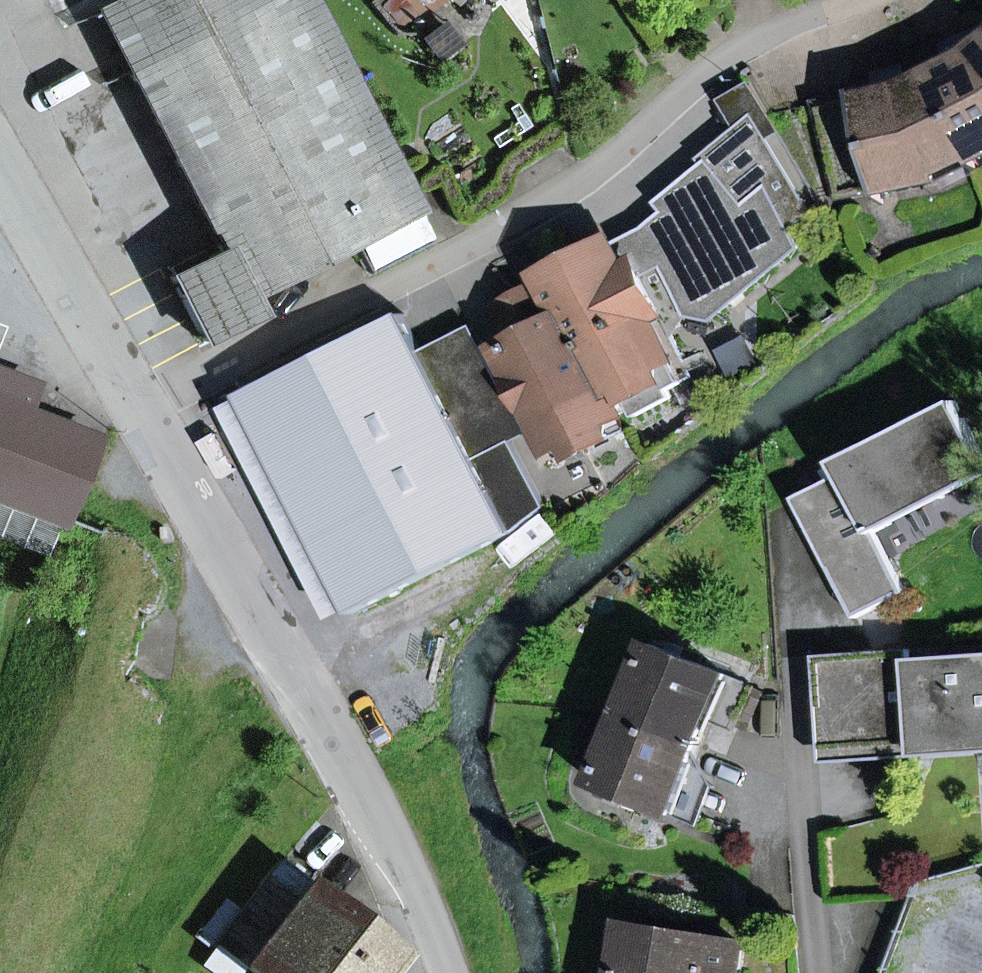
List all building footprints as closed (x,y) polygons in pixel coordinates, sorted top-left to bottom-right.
[(130,74),(202,37),(183,0),(118,0),(98,10),(130,74)] [(245,299),(417,212),(309,0),(183,0),(202,37),(130,74),(221,252),(206,259),(169,278),(168,279),(201,343),(254,317),(245,299)] [(941,44),(950,63),(970,53),(981,43),(981,26),(981,24),(941,44)] [(970,53),(950,63),(931,72),(968,148),(973,160),(981,156),(981,43),(970,53)] [(902,86),(908,83),(905,65),(871,71),(874,92),(902,86)] [(940,178),(936,163),(966,149),(968,148),(931,72),(908,83),(902,86),(874,92),(815,104),(835,199),(940,178)] [(750,85),(722,101),(741,132),(750,124),(756,125),(765,139),(778,131),(750,85)] [(756,125),(750,124),(741,132),(705,161),(710,166),(662,206),(672,217),(649,236),(616,253),(610,242),(584,255),(543,276),(545,281),(564,317),(565,316),(604,392),(606,391),(612,404),(623,398),(633,417),(670,398),(664,384),(690,371),(674,338),(642,276),(664,265),(689,314),(711,319),(797,248),(780,214),(802,200),(765,139),(756,125)] [(941,181),(974,165),(966,149),(936,163),(940,178),(941,181)] [(577,242),(584,255),(610,242),(603,229),(577,242)] [(164,268),(169,278),(206,259),(201,250),(164,268)] [(674,338),(689,314),(664,265),(642,276),(674,338)] [(558,463),(625,429),(612,404),(606,391),(604,392),(565,316),(564,317),(545,281),(518,295),(536,331),(513,343),(500,349),(558,463)] [(513,343),(536,331),(518,295),(495,307),(513,343)] [(244,401),(297,505),(459,423),(422,351),(403,314),(241,396),(244,401)] [(513,442),(528,434),(473,326),(422,351),(459,423),(477,459),(513,442)] [(61,521),(92,440),(21,413),(25,402),(0,392),(0,497),(61,521)] [(333,619),(350,610),(297,505),(244,401),(226,410),(333,619)] [(812,491),(829,524),(813,532),(857,618),(906,593),(875,532),(981,478),(981,452),(956,401),(836,462),(842,475),(812,491)] [(477,459),(459,423),(297,505),(350,610),(353,614),(513,532),(546,507),(513,442),(477,459)] [(829,524),(812,491),(796,499),(813,532),(829,524)] [(754,687),(653,646),(625,715),(697,744),(709,715),(738,727),(754,687)] [(914,712),(917,757),(981,753),(981,655),(912,660),(912,650),(817,656),(823,749),(891,745),(889,713),(914,712)] [(917,757),(914,712),(889,713),(891,745),(823,749),(824,763),(917,757)] [(597,784),(669,813),(694,750),(697,744),(625,715),(597,784)] [(669,813),(698,826),(714,787),(694,750),(669,813)] [(254,972),(385,972),(399,955),(279,861),(215,942),(254,972)] [(622,972),(738,972),(743,947),(629,928),(622,972)]
